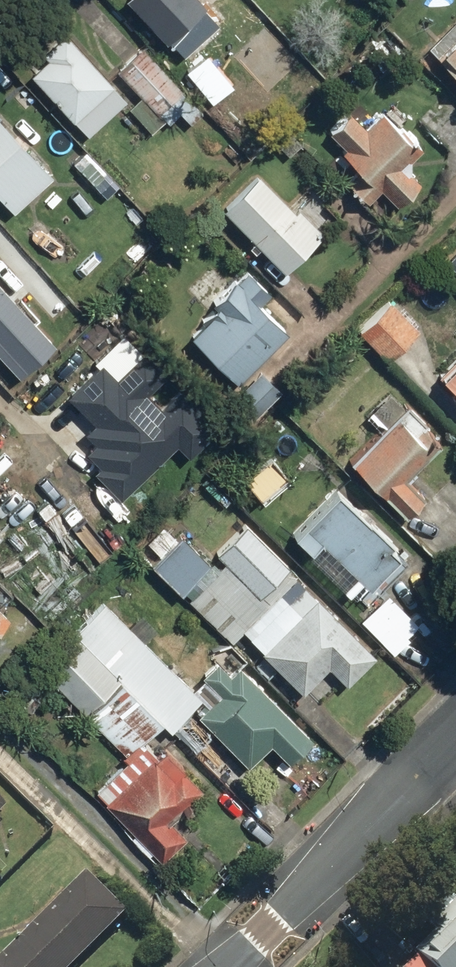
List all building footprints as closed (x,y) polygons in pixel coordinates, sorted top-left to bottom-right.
[(159,48),(162,45),(178,62),(217,25),(193,0),(112,0),(159,48)] [(455,90),(455,23),(423,53),(455,90)] [(54,32),(32,54),(41,63),(24,79),(67,124),(69,122),(83,137),(120,101),(54,32)] [(184,127),(198,114),(184,98),(181,101),(136,50),(110,73),(134,99),(122,110),(146,137),(160,125),(162,128),(175,117),(184,127)] [(409,160),(417,153),(363,97),(335,124),(351,140),(336,154),(362,181),(352,191),(366,205),(382,190),(397,206),(419,184),(411,175),(417,168),(409,160)] [(222,98),(205,113),(224,134),(240,119),(222,98)] [(0,132),(0,211),(8,219),(47,180),(0,132)] [(100,177),(76,153),(64,165),(88,190),(100,177)] [(293,218),(250,175),(213,212),(278,276),(318,235),(296,214),(293,218)] [(183,340),(229,387),(280,338),(252,309),(267,295),(244,271),(215,299),(217,302),(204,314),(207,317),(183,340)] [(24,380),(58,350),(0,288),(0,354),(24,380)] [(384,302),(352,331),(382,364),(414,335),(384,302)] [(106,465),(101,470),(121,490),(175,436),(190,451),(218,423),(176,381),(160,398),(149,387),(167,369),(139,341),(114,366),(103,356),(67,391),(95,419),(86,428),(96,437),(87,446),(106,465)] [(434,378),(455,400),(455,356),(434,378)] [(276,395),(255,373),(225,403),(246,424),(276,395)] [(434,439),(399,407),(342,467),(399,520),(418,500),(396,480),(434,439)] [(287,476),(268,456),(237,484),(256,504),(287,476)] [(370,602),(404,563),(385,546),(389,541),(330,488),(289,534),(315,557),(312,560),(353,596),(357,591),(370,602)] [(177,596),(243,660),(255,648),(241,634),(251,624),(259,632),(271,620),(253,603),(286,569),(240,525),(203,563),(174,535),(142,568),(174,599),(177,596)] [(371,659),(296,587),(279,606),(291,617),(253,658),(297,699),(323,671),(342,690),(371,659)] [(9,598),(0,589),(0,608),(9,598)] [(381,596),(354,623),(389,658),(415,631),(381,596)] [(160,733),(196,699),(142,642),(150,634),(135,619),(125,628),(102,603),(34,668),(120,758),(153,726),(160,733)] [(308,740),(237,666),(228,675),(213,659),(196,676),(216,697),(196,716),(245,767),(269,745),(285,762),(308,740)] [(183,765),(165,746),(156,755),(142,742),(90,794),(159,863),(182,841),(164,824),(195,794),(175,774),(183,765)] [(123,917),(81,875),(0,954),(0,966),(72,966),(123,917)] [(430,933),(396,966),(455,966),(455,907),(450,901),(424,926),(430,933)]
